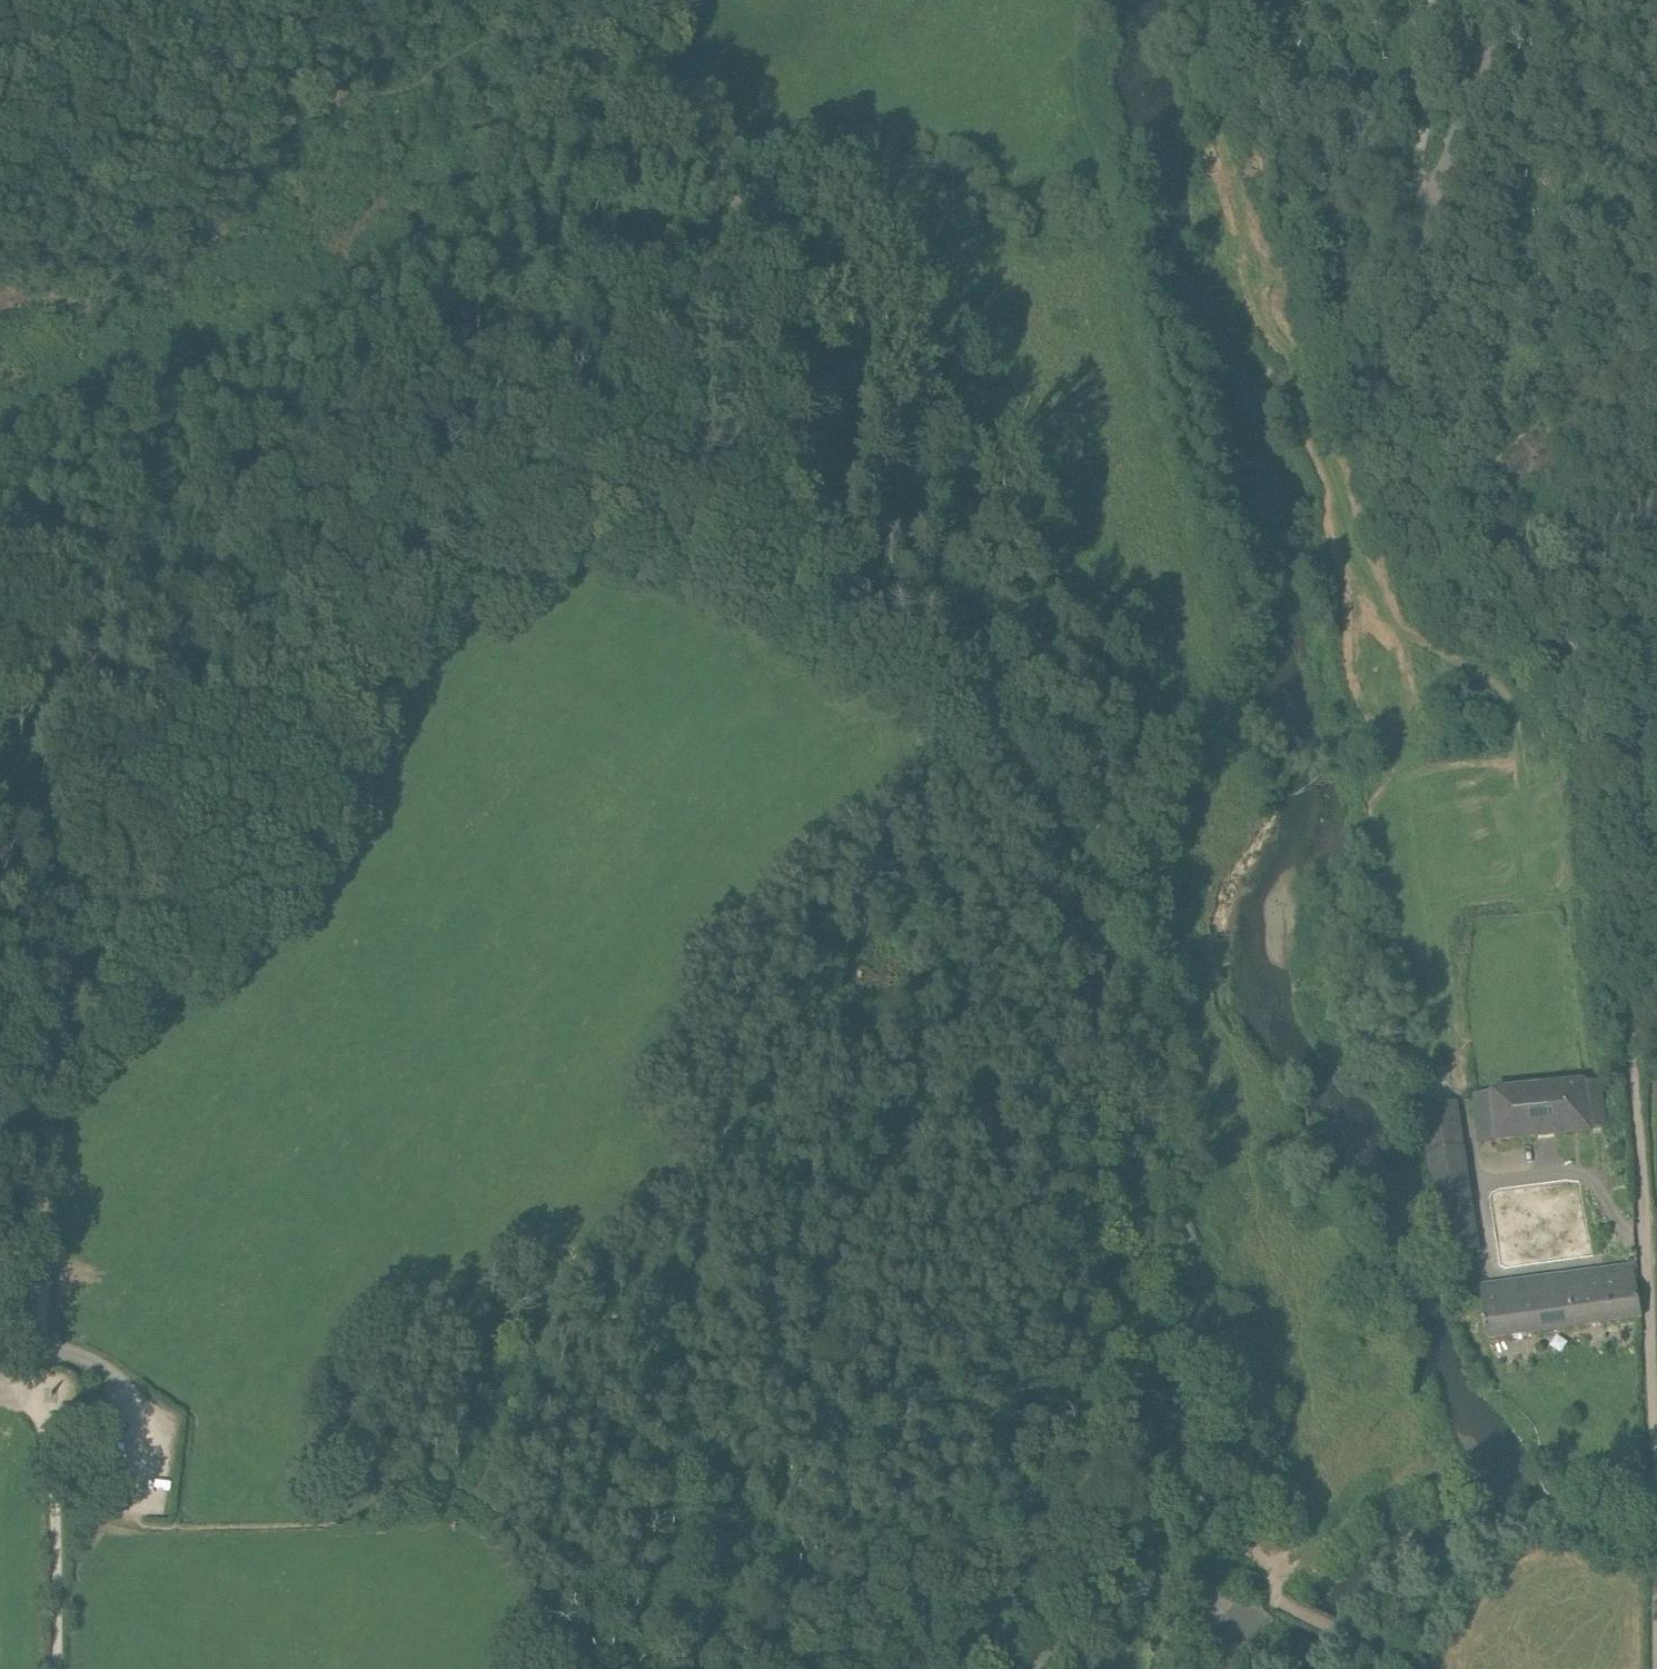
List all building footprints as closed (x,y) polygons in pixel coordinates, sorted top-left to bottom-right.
[(1423,1110),(1451,1105),(1446,1070),(1417,1075),(1423,1110)] [(1596,1080),(1489,1092),(1496,1144),(1603,1132),(1596,1080)] [(1451,1105),(1423,1110),(1446,1261),(1484,1255),(1460,1104),(1451,1105)] [(1631,1260),(1480,1284),(1489,1341),(1640,1318),(1631,1260)]
